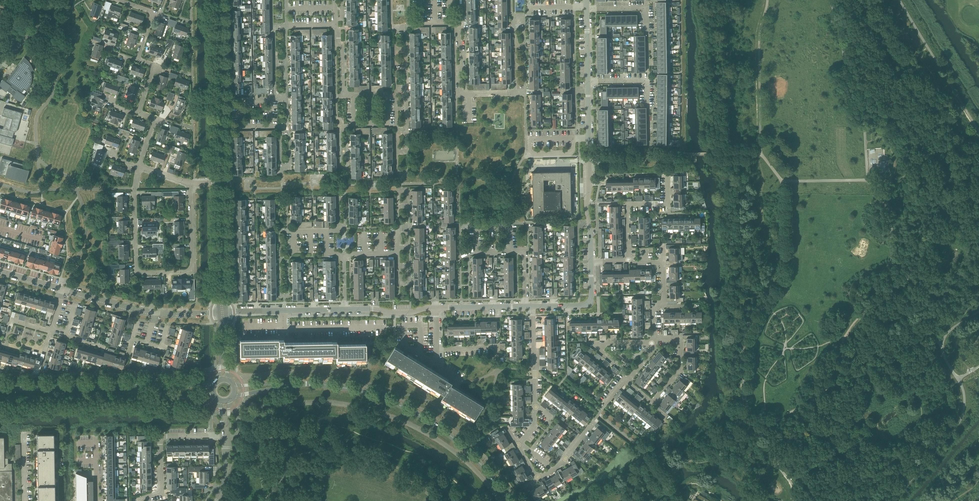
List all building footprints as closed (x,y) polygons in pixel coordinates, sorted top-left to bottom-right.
[(170,2),(172,3),(171,6),(178,8),(181,0),(171,0),(170,2)] [(94,2),(90,15),(97,17),(102,5),(94,2)] [(109,2),(106,10),(105,12),(108,13),(107,15),(118,19),(122,9),(111,5),(112,3),(109,2)] [(144,16),(131,12),(128,19),(141,24),(144,16)] [(476,16),(467,16),(467,22),(468,22),(468,25),(480,25),(479,16),(476,16)] [(558,26),(561,26),(572,25),(572,23),(570,23),(570,19),(567,19),(567,17),(558,17),(558,26)] [(176,24),(175,27),(174,31),(186,36),(188,28),(176,24),(177,21),(169,19),(168,22),(176,24)] [(495,25),(495,30),(501,30),(501,27),(508,27),(507,23),(509,23),(509,20),(498,21),(498,25),(495,25)] [(155,34),(162,36),(166,24),(159,22),(155,34)] [(264,33),(265,35),(269,35),(269,33),(269,27),(261,27),(261,33),(264,33)] [(106,29),(103,37),(116,41),(118,34),(106,29)] [(501,30),(495,30),(495,33),(498,33),(498,35),(499,35),(500,39),(502,39),(512,39),(512,37),(511,37),(511,33),(502,33),(501,30)] [(126,45),(133,47),(138,35),(130,32),(126,45)] [(263,37),(263,43),(272,43),(272,37),(269,37),(269,35),(265,35),(265,37),(263,37)] [(101,42),(93,39),(92,42),(96,43),(91,58),(98,60),(103,46),(100,44),(101,42)] [(173,57),(180,59),(184,47),(177,44),(173,57)] [(151,45),(149,52),(161,57),(164,49),(151,45)] [(6,92),(7,91),(13,95),(12,96),(13,96),(21,102),(21,103),(26,96),(25,96),(21,93),(22,92),(24,90),(24,89),(27,92),(28,91),(29,89),(30,87),(30,86),(31,83),(32,81),(32,78),(32,76),(31,71),(34,70),(33,70),(32,67),(31,65),(30,62),(28,61),(26,58),(25,57),(24,57),(19,64),(18,66),(16,68),(15,68),(15,69),(9,77),(8,77),(9,78),(6,81),(3,79),(0,83),(0,87),(6,92)] [(107,64),(107,65),(120,69),(122,62),(110,58),(109,59),(107,58),(105,63),(107,64)] [(132,65),(130,73),(142,77),(145,70),(132,65)] [(177,77),(176,80),(174,84),(187,89),(189,81),(177,77),(178,75),(170,72),(169,75),(177,77)] [(156,87),(163,90),(167,77),(160,75),(156,87)] [(266,79),(263,79),(263,88),(266,88),(269,88),(269,89),(272,89),(272,79),(266,79)] [(559,88),(559,91),(565,91),(565,88),(570,88),(572,88),(572,87),(571,87),(571,85),(570,85),(570,82),(570,81),(561,82),(557,82),(557,84),(561,84),(561,88),(559,88)] [(119,87),(104,82),(102,89),(116,94),(119,87)] [(538,89),(538,91),(544,91),(544,88),(539,88),(539,84),(542,84),(542,82),(539,82),(530,82),(530,86),(529,86),(529,88),(528,88),(530,88),(530,89),(538,89)] [(128,95),(127,98),(134,100),(139,88),(131,85),(130,88),(128,88),(126,94),(128,95)] [(101,95),(92,92),(89,90),(88,93),(94,96),(93,98),(91,104),(94,105),(92,109),(100,111),(104,99),(100,98),(101,95)] [(530,101),(531,101),(541,101),(541,97),(544,97),(544,95),(551,95),(551,94),(550,91),(544,91),(538,91),(538,94),(531,94),(531,98),(530,98),(530,101)] [(559,91),(553,91),(553,95),(559,95),(559,96),(559,100),(563,100),(572,100),(573,100),(573,98),(572,98),(572,94),(565,94),(565,91),(559,91)] [(178,98),(174,110),(175,110),(174,113),(174,114),(178,115),(179,114),(180,112),(181,113),(185,100),(184,100),(185,97),(179,95),(178,98)] [(152,98),(149,105),(162,110),(164,102),(161,101),(162,99),(156,97),(155,99),(152,98)] [(12,146),(14,138),(12,138),(14,131),(16,132),(22,112),(4,107),(2,115),(6,117),(3,129),(0,128),(0,142),(12,146)] [(112,119),(111,122),(117,124),(118,121),(121,122),(123,115),(111,111),(108,118),(112,119)] [(133,118),(131,126),(143,130),(146,123),(133,118)] [(531,125),(530,125),(530,126),(532,126),(532,129),(537,129),(537,126),(541,126),(541,121),(545,121),(545,119),(541,119),(532,119),(532,120),(532,123),(530,123),(531,125)] [(421,120),(412,121),(412,130),(415,130),(415,127),(424,127),(424,120),(421,120)] [(178,130),(177,133),(175,138),(184,141),(183,143),(187,144),(187,142),(188,142),(190,135),(178,130),(179,128),(171,125),(170,128),(178,130)] [(157,140),(164,143),(168,130),(161,128),(157,140)] [(105,143),(117,147),(120,140),(107,136),(105,143)] [(128,151),(135,153),(140,141),(132,139),(128,151)] [(103,148),(94,145),(93,148),(98,150),(94,162),(101,164),(105,152),(102,151),(103,148)] [(186,150),(180,148),(175,163),(182,166),(186,153),(185,153),(186,150)] [(153,151),(150,159),(163,163),(165,156),(153,151)] [(27,169),(28,165),(2,158),(0,164),(0,174),(5,175),(5,176),(26,182),(29,170),(27,169)] [(110,165),(109,168),(111,169),(110,172),(123,176),(122,179),(125,180),(127,175),(129,176),(130,174),(128,173),(128,172),(124,171),(125,169),(113,164),(112,165),(110,165)] [(533,172),(533,216),(572,215),(571,171),(533,172)] [(674,176),(674,182),(683,182),(683,175),(681,175),(681,172),(670,172),(671,176),(674,176)] [(660,177),(650,178),(650,188),(660,188),(660,177)] [(671,188),(671,191),(681,191),(681,188),(684,188),(683,182),(674,182),(674,188),(671,188)] [(154,196),(163,195),(163,191),(151,192),(151,196),(142,196),(142,205),(146,205),(146,209),(154,209),(154,196)] [(163,191),(163,195),(163,196),(174,196),(175,210),(183,210),(183,196),(179,196),(179,191),(163,191)] [(674,194),(674,200),(684,200),(684,194),(681,194),(681,191),(671,191),(671,194),(674,194)] [(118,197),(118,211),(127,210),(127,196),(123,196),(123,192),(112,192),(112,197),(118,197)] [(5,199),(3,198),(2,199),(1,198),(0,202),(0,203),(1,204),(0,207),(0,209),(5,210),(8,199),(6,199),(5,198),(5,199)] [(6,209),(11,211),(10,212),(11,212),(14,201),(12,201),(12,200),(11,200),(9,199),(8,199),(5,210),(6,210),(6,209)] [(684,200),(674,200),(674,206),(671,206),(671,210),(686,210),(686,209),(686,208),(685,207),(684,207),(684,200)] [(11,212),(15,213),(15,214),(19,203),(14,201),(11,212)] [(21,203),(20,203),(19,203),(15,214),(21,216),(24,204),(21,203)] [(21,216),(26,217),(30,206),(28,205),(27,205),(24,204),(21,216)] [(30,218),(36,220),(39,208),(37,207),(36,207),(34,207),(30,218)] [(43,209),(42,209),(40,208),(39,208),(36,220),(37,218),(42,219),(41,221),(45,210),(43,209)] [(47,223),(50,212),(45,210),(41,221),(47,223)] [(55,213),(53,212),(52,212),(50,212),(47,223),(48,221),(53,223),(56,213),(55,213)] [(61,216),(61,215),(59,214),(56,213),(53,223),(59,224),(60,220),(61,221),(63,216),(61,216)] [(441,219),(441,225),(448,225),(448,222),(454,222),(454,217),(455,217),(455,215),(454,215),(445,215),(445,219),(441,219)] [(123,216),(108,216),(108,221),(118,221),(119,227),(118,228),(117,228),(117,229),(117,230),(117,231),(118,232),(119,232),(128,232),(129,232),(129,227),(128,227),(128,226),(127,226),(127,220),(123,220),(123,216)] [(420,222),(420,225),(426,225),(426,220),(423,220),(423,216),(414,216),(412,216),(412,218),(414,218),(414,222),(420,222)] [(152,222),(143,222),(143,231),(147,231),(147,234),(148,234),(148,233),(155,233),(155,231),(157,231),(157,222),(163,222),(163,217),(152,218),(152,222)] [(163,217),(163,222),(175,222),(175,234),(184,234),(184,221),(179,221),(179,217),(163,217)] [(700,218),(695,218),(695,228),(697,228),(697,230),(701,230),(701,228),(704,228),(704,223),(701,223),(700,218)] [(660,229),(668,229),(668,219),(662,219),(662,220),(659,220),(660,229)] [(415,231),(415,234),(425,234),(428,234),(428,232),(425,232),(424,228),(426,228),(426,225),(420,225),(420,228),(414,228),(414,231),(415,231)] [(443,234),(447,234),(456,234),(456,233),(456,230),(457,230),(457,228),(457,227),(456,227),(448,227),(448,225),(441,225),(441,228),(446,228),(447,232),(443,232),(443,234)] [(53,235),(51,240),(50,240),(62,243),(63,240),(64,238),(63,237),(63,236),(58,235),(58,236),(53,235)] [(50,240),(49,245),(61,248),(61,247),(61,246),(62,244),(62,243),(50,240)] [(123,240),(108,240),(108,245),(119,245),(119,258),(128,258),(128,244),(123,244),(123,240)] [(179,243),(170,243),(170,248),(175,248),(175,258),(184,258),(184,247),(179,247),(179,243)] [(152,248),(143,248),(143,255),(146,255),(146,257),(156,257),(156,253),(164,253),(164,251),(164,244),(152,244),(152,248)] [(59,254),(61,248),(49,245),(47,251),(59,254)] [(666,245),(666,248),(669,248),(669,254),(679,254),(681,254),(681,248),(676,248),(676,245),(666,245)] [(20,262),(22,263),(25,252),(20,251),(17,262),(20,262)] [(666,260),(666,264),(677,263),(677,261),(679,260),(679,254),(669,254),(669,260),(666,260)] [(31,267),(32,267),(35,255),(34,257),(29,255),(26,265),(28,266),(29,266),(31,267)] [(35,268),(37,268),(40,257),(35,255),(32,267),(35,268)] [(37,267),(42,269),(45,258),(40,257),(37,268),(37,267)] [(50,261),(47,271),(48,271),(48,272),(49,272),(52,272),(52,273),(55,261),(55,263),(50,261)] [(52,273),(55,273),(56,274),(56,273),(57,274),(58,273),(59,273),(61,269),(59,268),(61,262),(55,261),(52,273)] [(669,267),(670,273),(679,273),(679,266),(677,266),(677,263),(666,264),(666,267),(669,267)] [(125,265),(108,265),(108,275),(114,275),(114,269),(125,269),(125,265)] [(120,269),(121,282),(129,282),(128,269),(120,269)] [(651,269),(646,269),(646,279),(651,279),(651,281),(656,281),(656,275),(654,275),(654,271),(652,271),(651,269)] [(608,282),(608,272),(602,272),(602,274),(600,274),(600,283),(603,283),(603,282),(608,282)] [(667,279),(667,282),(677,282),(677,279),(679,279),(679,273),(670,273),(670,279),(667,279)] [(172,284),(172,285),(172,288),(177,288),(177,289),(184,289),(184,288),(190,288),(190,299),(193,299),(195,299),(194,280),(190,280),(190,279),(172,279),(173,284),(172,284)] [(160,288),(160,300),(164,300),(164,284),(160,284),(160,280),(142,280),(143,288),(160,288)] [(670,285),(670,291),(680,291),(679,282),(677,282),(667,282),(667,286),(670,285)] [(680,291),(670,291),(670,298),(667,298),(667,301),(679,301),(683,301),(683,297),(680,297),(680,291)] [(14,301),(21,303),(24,293),(18,292),(18,294),(16,293),(14,301)] [(302,292),(293,293),(293,299),(297,299),(297,301),(304,301),(304,298),(302,298),(302,292)] [(36,307),(42,309),(44,299),(39,298),(36,307)] [(50,301),(47,310),(54,313),(56,305),(54,304),(55,302),(50,301)] [(85,313),(94,316),(96,311),(86,308),(85,313)] [(669,323),(669,312),(664,312),(664,314),(661,314),(662,328),(664,328),(664,323),(669,323)] [(116,317),(114,322),(124,324),(125,319),(124,319),(124,317),(113,314),(112,316),(116,317)] [(545,318),(545,324),(555,324),(555,319),(557,319),(557,316),(547,316),(547,318),(545,318)] [(78,323),(82,324),(91,326),(93,321),(83,318),(83,320),(74,318),(73,321),(78,323)] [(454,335),(453,324),(448,324),(448,326),(445,327),(445,337),(448,337),(448,335),(454,335)] [(113,327),(111,332),(121,335),(124,336),(130,337),(130,334),(122,332),(122,330),(113,327)] [(182,328),(181,334),(191,337),(192,331),(182,328)] [(90,332),(80,329),(79,334),(88,337),(90,332)] [(191,337),(181,334),(179,339),(189,342),(191,342),(193,337),(191,337)] [(687,338),(687,344),(696,344),(696,338),(694,338),(694,335),(684,335),(684,338),(687,338)] [(119,340),(110,337),(108,343),(118,346),(119,340)] [(279,340),(240,340),(240,343),(240,359),(279,358),(279,353),(283,353),(284,361),(332,360),(332,355),(336,355),(337,363),(366,363),(366,353),(366,344),(337,345),(337,341),(336,341),(336,342),(336,341),(334,341),(332,341),(332,342),(284,342),(284,339),(283,339),(281,339),(279,339),(279,340)] [(55,346),(65,349),(66,343),(56,340),(55,346)] [(53,351),(63,354),(65,349),(55,346),(51,345),(49,344),(48,347),(54,349),(53,351)] [(178,344),(176,349),(186,352),(188,353),(190,348),(188,347),(178,344)] [(684,350),(684,354),(694,353),(694,351),(697,350),(696,344),(687,344),(687,350),(684,350)] [(397,363),(401,366),(398,370),(439,396),(442,391),(446,393),(442,401),(474,421),(484,405),(452,385),(453,382),(396,346),(386,363),(394,368),(397,363)] [(75,357),(80,358),(83,348),(78,347),(75,357)] [(132,357),(137,358),(140,349),(135,347),(132,357)] [(575,358),(579,362),(586,354),(581,350),(581,348),(580,347),(578,347),(576,349),(577,351),(575,353),(573,353),(571,355),(572,357),(573,358),(575,358)] [(18,363),(23,364),(27,349),(24,348),(23,354),(20,353),(20,355),(18,363)] [(23,364),(28,366),(31,356),(28,355),(29,353),(30,353),(30,350),(27,349),(23,364)] [(1,361),(6,362),(9,352),(4,351),(1,361)] [(659,351),(656,356),(664,362),(666,359),(668,359),(668,354),(664,355),(659,351)] [(6,362),(12,364),(14,354),(9,352),(6,362)] [(102,362),(107,363),(110,354),(105,352),(104,354),(102,362)] [(522,352),(512,352),(512,357),(510,357),(510,360),(521,360),(521,357),(523,357),(522,352)] [(102,364),(102,362),(104,354),(99,353),(96,363),(102,364)] [(156,353),(153,363),(158,364),(161,355),(156,353)] [(687,357),(687,363),(697,363),(697,356),(694,356),(694,353),(684,354),(684,357),(687,357)] [(17,365),(18,363),(20,355),(14,354),(12,364),(17,365)] [(107,363),(112,365),(115,355),(110,354),(107,363)] [(579,362),(584,365),(590,357),(586,354),(579,362)] [(112,365),(118,366),(121,357),(115,355),(112,365)] [(33,367),(36,357),(31,356),(28,366),(33,367)] [(656,356),(652,360),(660,366),(664,362),(656,356)] [(36,357),(33,367),(39,369),(40,369),(43,361),(41,360),(41,359),(36,357)] [(121,357),(118,366),(123,368),(126,358),(121,357)] [(584,365),(588,368),(594,360),(590,357),(584,365)] [(183,363),(173,360),(172,365),(182,368),(183,363)] [(588,368),(592,372),(599,364),(594,360),(588,368)] [(652,360),(649,364),(657,370),(660,366),(652,360)] [(60,364),(50,361),(49,367),(59,370),(60,364)] [(558,362),(548,362),(548,368),(552,368),(552,371),(558,371),(558,368),(558,362)] [(697,363),(687,363),(687,369),(684,369),(684,373),(695,372),(695,369),(697,369),(697,363)] [(592,372),(596,375),(603,367),(599,364),(592,372)] [(649,364),(646,368),(653,375),(654,375),(655,374),(657,372),(657,371),(657,370),(649,364)] [(596,375),(601,379),(607,371),(603,367),(596,375)] [(646,368),(642,373),(650,379),(653,375),(646,368)] [(607,371),(601,379),(605,382),(604,383),(605,384),(605,385),(606,385),(606,386),(612,378),(610,376),(611,374),(607,371)] [(642,373),(639,377),(647,383),(650,379),(642,373)] [(584,375),(577,384),(580,386),(587,378),(584,375)] [(680,380),(676,384),(683,391),(691,381),(686,377),(685,379),(680,375),(677,378),(680,380)] [(647,383),(639,377),(635,381),(643,387),(647,383)] [(670,387),(668,390),(680,400),(686,392),(683,391),(676,384),(672,389),(670,387)] [(545,395),(549,399),(556,391),(551,387),(545,395)] [(680,400),(668,390),(666,392),(668,394),(664,399),(672,405),(674,407),(680,400)] [(549,399),(554,402),(560,394),(556,391),(549,399)] [(616,400),(620,403),(627,395),(622,392),(619,396),(617,394),(614,397),(617,399),(616,400)] [(554,402),(558,406),(564,398),(560,394),(554,402)] [(629,410),(635,402),(637,400),(640,396),(637,394),(632,400),(631,399),(624,407),(629,410)] [(620,403),(624,407),(631,399),(627,395),(620,403)] [(562,409),(564,407),(568,401),(564,398),(558,406),(562,409)] [(564,407),(568,411),(574,403),(570,399),(568,401),(564,407)] [(672,405),(664,399),(660,404),(658,402),(656,405),(666,412),(668,410),(672,405)] [(633,414),(635,412),(634,412),(639,405),(635,402),(629,410),(633,414)] [(568,411),(572,414),(578,406),(574,403),(568,411)] [(635,412),(639,415),(645,407),(641,404),(639,405),(634,412),(635,412)] [(572,414),(576,418),(583,410),(578,406),(572,414)] [(639,415),(643,418),(649,410),(645,407),(639,415)] [(576,418),(581,421),(587,413),(583,410),(576,418)] [(643,418),(647,422),(654,414),(649,410),(643,418)] [(587,413),(581,421),(585,424),(591,417),(587,413)] [(647,422),(651,425),(658,417),(654,414),(647,422)] [(513,422),(511,422),(511,426),(523,426),(523,422),(524,422),(527,422),(527,419),(524,419),(524,416),(513,416),(513,422)] [(658,417),(651,425),(656,429),(658,426),(660,427),(663,424),(661,422),(662,421),(658,417)] [(558,422),(554,427),(562,433),(567,427),(560,421),(559,423),(558,422)] [(597,427),(594,432),(601,438),(604,441),(610,433),(605,429),(597,423),(595,426),(597,427)] [(554,427),(551,431),(559,437),(562,433),(554,427)] [(498,429),(490,433),(494,439),(495,438),(499,443),(507,438),(504,433),(506,432),(505,429),(500,431),(498,429)] [(551,431),(547,435),(555,441),(559,437),(551,431)] [(588,435),(585,437),(595,445),(601,438),(594,432),(590,437),(588,435)] [(54,449),(53,449),(53,445),(54,445),(54,440),(53,440),(53,437),(54,437),(54,434),(37,434),(37,437),(38,437),(38,440),(37,440),(38,473),(39,473),(39,474),(38,474),(38,479),(39,479),(39,483),(38,483),(38,488),(39,488),(39,491),(38,491),(38,500),(55,500),(55,499),(54,499),(54,496),(55,496),(55,482),(54,482),(54,479),(55,479),(55,474),(54,474),(54,472),(55,472),(55,467),(54,467),(54,462),(54,457),(54,453),(54,449)] [(138,441),(138,445),(149,445),(149,441),(140,441),(140,439),(147,439),(147,435),(138,436),(138,439),(139,439),(139,441),(138,441)] [(547,435),(544,439),(552,446),(555,441),(547,435)] [(586,442),(582,447),(590,453),(595,445),(585,437),(583,440),(586,442)] [(504,447),(505,450),(514,445),(513,442),(510,443),(507,438),(499,443),(502,449),(504,447)] [(552,446),(544,439),(540,444),(548,450),(552,446)] [(203,444),(203,458),(209,458),(209,465),(214,464),(214,448),(209,448),(209,444),(203,444)] [(505,454),(508,459),(516,454),(513,449),(516,448),(514,445),(505,450),(507,452),(505,454)] [(590,453),(582,447),(578,451),(576,449),(574,452),(579,456),(577,458),(580,461),(580,460),(583,462),(586,458),(587,459),(591,454),(589,453),(590,453)] [(513,463),(515,466),(524,461),(522,458),(519,459),(516,454),(508,459),(511,465),(513,463)] [(574,460),(571,462),(573,465),(567,468),(572,476),(578,473),(577,471),(579,469),(574,460)] [(514,470),(517,475),(526,470),(523,465),(525,464),(524,461),(515,466),(516,468),(514,470)] [(204,466),(188,466),(188,471),(197,471),(197,477),(199,477),(209,477),(209,471),(205,471),(205,470),(204,470),(204,466)] [(561,468),(558,470),(563,479),(566,477),(567,480),(572,476),(567,468),(562,471),(561,468)] [(526,470),(517,475),(521,481),(523,480),(524,482),(533,477),(531,474),(529,476),(526,470)] [(557,474),(551,477),(556,486),(562,482),(561,480),(563,479),(558,470),(555,472),(557,474)] [(93,481),(86,481),(86,476),(76,473),(76,500),(93,500),(93,481)] [(209,477),(199,477),(199,483),(194,483),(194,488),(204,488),(204,484),(203,484),(203,483),(209,483),(209,477)] [(545,478),(542,480),(542,481),(548,490),(548,491),(551,489),(556,486),(551,477),(546,480),(545,478)] [(541,485),(536,488),(541,496),(547,493),(545,491),(548,490),(542,481),(540,482),(541,485)] [(151,483),(140,483),(140,489),(140,492),(145,492),(145,489),(151,489),(151,483)] [(170,493),(175,493),(178,493),(178,488),(176,488),(176,483),(167,483),(167,488),(170,488),(170,493)] [(192,495),(188,495),(188,493),(187,493),(187,488),(178,488),(178,493),(175,493),(175,496),(180,495),(180,500),(192,500),(192,495)] [(541,496),(536,488),(531,491),(529,488),(526,490),(531,499),(534,498),(535,500),(541,496)]
